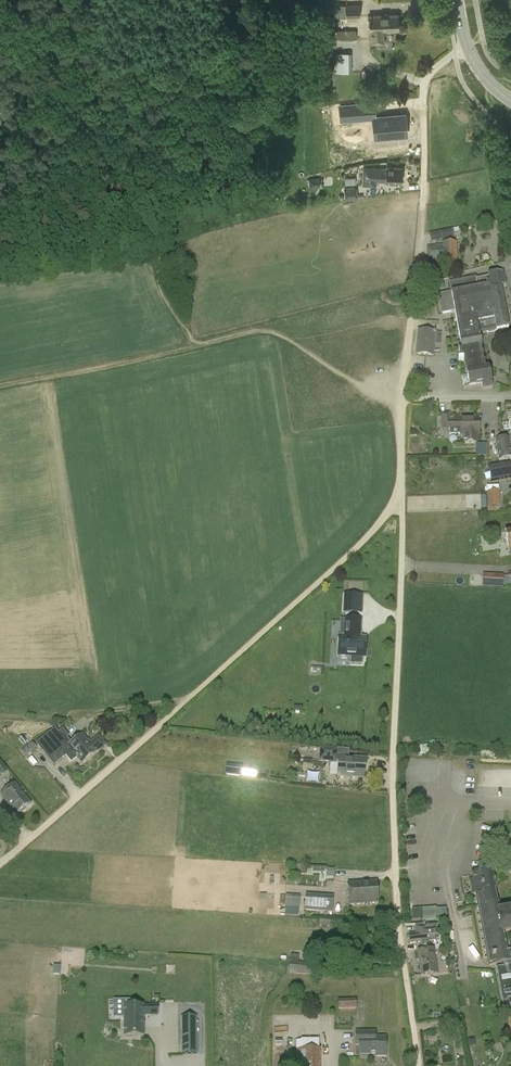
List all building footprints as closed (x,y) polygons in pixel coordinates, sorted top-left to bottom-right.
[(215,16),(224,16),(224,9),(228,9),(228,0),(216,0),(215,16)] [(360,16),(360,4),(334,5),(335,17),(347,17),(347,20),(357,20),(357,16),(360,16)] [(370,43),(384,43),(383,31),(398,30),(397,14),(369,15),(370,38),(370,43)] [(356,39),(356,30),(337,30),(338,41),(356,41),(356,39)] [(335,71),(348,71),(348,52),(335,52),(335,71)] [(362,104),(340,107),(341,121),(353,120),(353,116),(363,115),(362,104)] [(375,117),(374,117),(374,118),(374,120),(375,120),(376,137),(385,136),(385,137),(405,135),(404,121),(403,114),(396,114),(396,115),(375,117)] [(386,166),(385,168),(363,166),(362,186),(376,186),(376,181),(385,182),(402,183),(403,167),(386,166)] [(310,188),(320,187),(319,177),(314,178),(314,175),(309,176),(310,188)] [(357,195),(356,188),(344,190),(345,198),(357,196),(357,198),(363,197),(363,194),(357,195)] [(428,243),(434,242),(442,240),(442,241),(450,240),(449,231),(431,234),(427,235),(428,243)] [(427,264),(435,264),(442,264),(442,265),(456,264),(455,244),(442,245),(442,246),(427,247),(427,264)] [(508,329),(500,287),(506,286),(503,273),(488,276),(488,278),(476,280),(475,277),(449,283),(451,292),(437,295),(441,315),(453,312),(457,330),(460,346),(461,349),(458,350),(459,358),(463,358),(469,388),(481,386),(482,390),(492,388),(488,369),(485,369),(481,345),(480,341),(478,334),(508,329)] [(419,331),(416,331),(414,355),(425,356),(433,357),(434,353),(435,332),(419,331)] [(440,414),(441,430),(449,430),(449,435),(460,435),(460,436),(463,436),(463,445),(476,444),(476,436),(479,436),(478,420),(460,420),(450,420),(449,414),(440,414)] [(510,459),(510,447),(508,438),(494,441),(498,462),(510,459)] [(496,470),(499,486),(510,484),(510,467),(496,470)] [(487,523),(499,523),(510,521),(510,508),(510,507),(499,508),(499,491),(487,491),(487,493),(487,510),(487,523)] [(493,576),(492,587),(502,588),(502,586),(502,578),(502,576),(493,576)] [(350,614),(361,614),(361,594),(350,594),(350,614)] [(350,657),(350,664),(362,665),(362,658),(364,658),(365,638),(360,638),(360,622),(345,621),(344,637),(339,637),(338,656),(350,657)] [(58,746),(68,737),(62,729),(57,733),(54,729),(48,734),(58,746)] [(22,735),(18,739),(23,744),(27,741),(22,735)] [(89,744),(82,735),(67,747),(81,765),(105,746),(98,737),(89,744)] [(365,759),(348,758),(349,750),(337,749),(337,748),(319,747),(319,762),(337,763),(336,777),(363,779),(365,759)] [(241,766),(227,764),(226,775),(239,777),(241,766)] [(15,784),(0,796),(15,816),(31,804),(15,784)] [(499,910),(495,887),(498,886),(497,884),(497,882),(497,880),(496,878),(493,878),(492,869),(482,871),(475,872),(475,877),(476,879),(472,880),(475,892),(478,891),(481,905),(477,906),(488,967),(504,964),(504,968),(496,969),(503,1008),(510,1007),(510,950),(507,951),(504,935),(510,933),(510,929),(510,908),(499,910)] [(378,903),(376,882),(347,884),(348,905),(378,903)] [(284,907),(299,908),(300,896),(285,895),(284,907)] [(332,913),(333,897),(305,895),(304,911),(332,913)] [(421,909),(422,923),(426,923),(435,922),(435,917),(445,917),(445,909),(436,910),(436,908),(421,909)] [(420,943),(421,951),(417,951),(419,962),(421,976),(436,974),(433,949),(430,950),(428,942),(435,941),(434,932),(437,932),(436,924),(426,925),(414,927),(415,933),(408,934),(409,944),(420,943)] [(290,962),(289,974),(313,976),(314,964),(290,962)] [(338,1010),(356,1010),(356,999),(352,999),(352,996),(345,996),(345,1000),(337,1000),(338,1010)] [(123,1006),(123,1038),(144,1037),(144,1017),(158,1016),(158,1006),(123,1006)] [(196,1017),(180,1017),(181,1054),(196,1054),(196,1017)] [(386,1037),(375,1038),(375,1032),(355,1032),(355,1046),(358,1046),(358,1055),(375,1055),(375,1057),(386,1057),(386,1037)] [(296,1040),(296,1050),(320,1049),(320,1040),(296,1040)] [(296,1065),(320,1065),(320,1049),(296,1050),(296,1065)]
